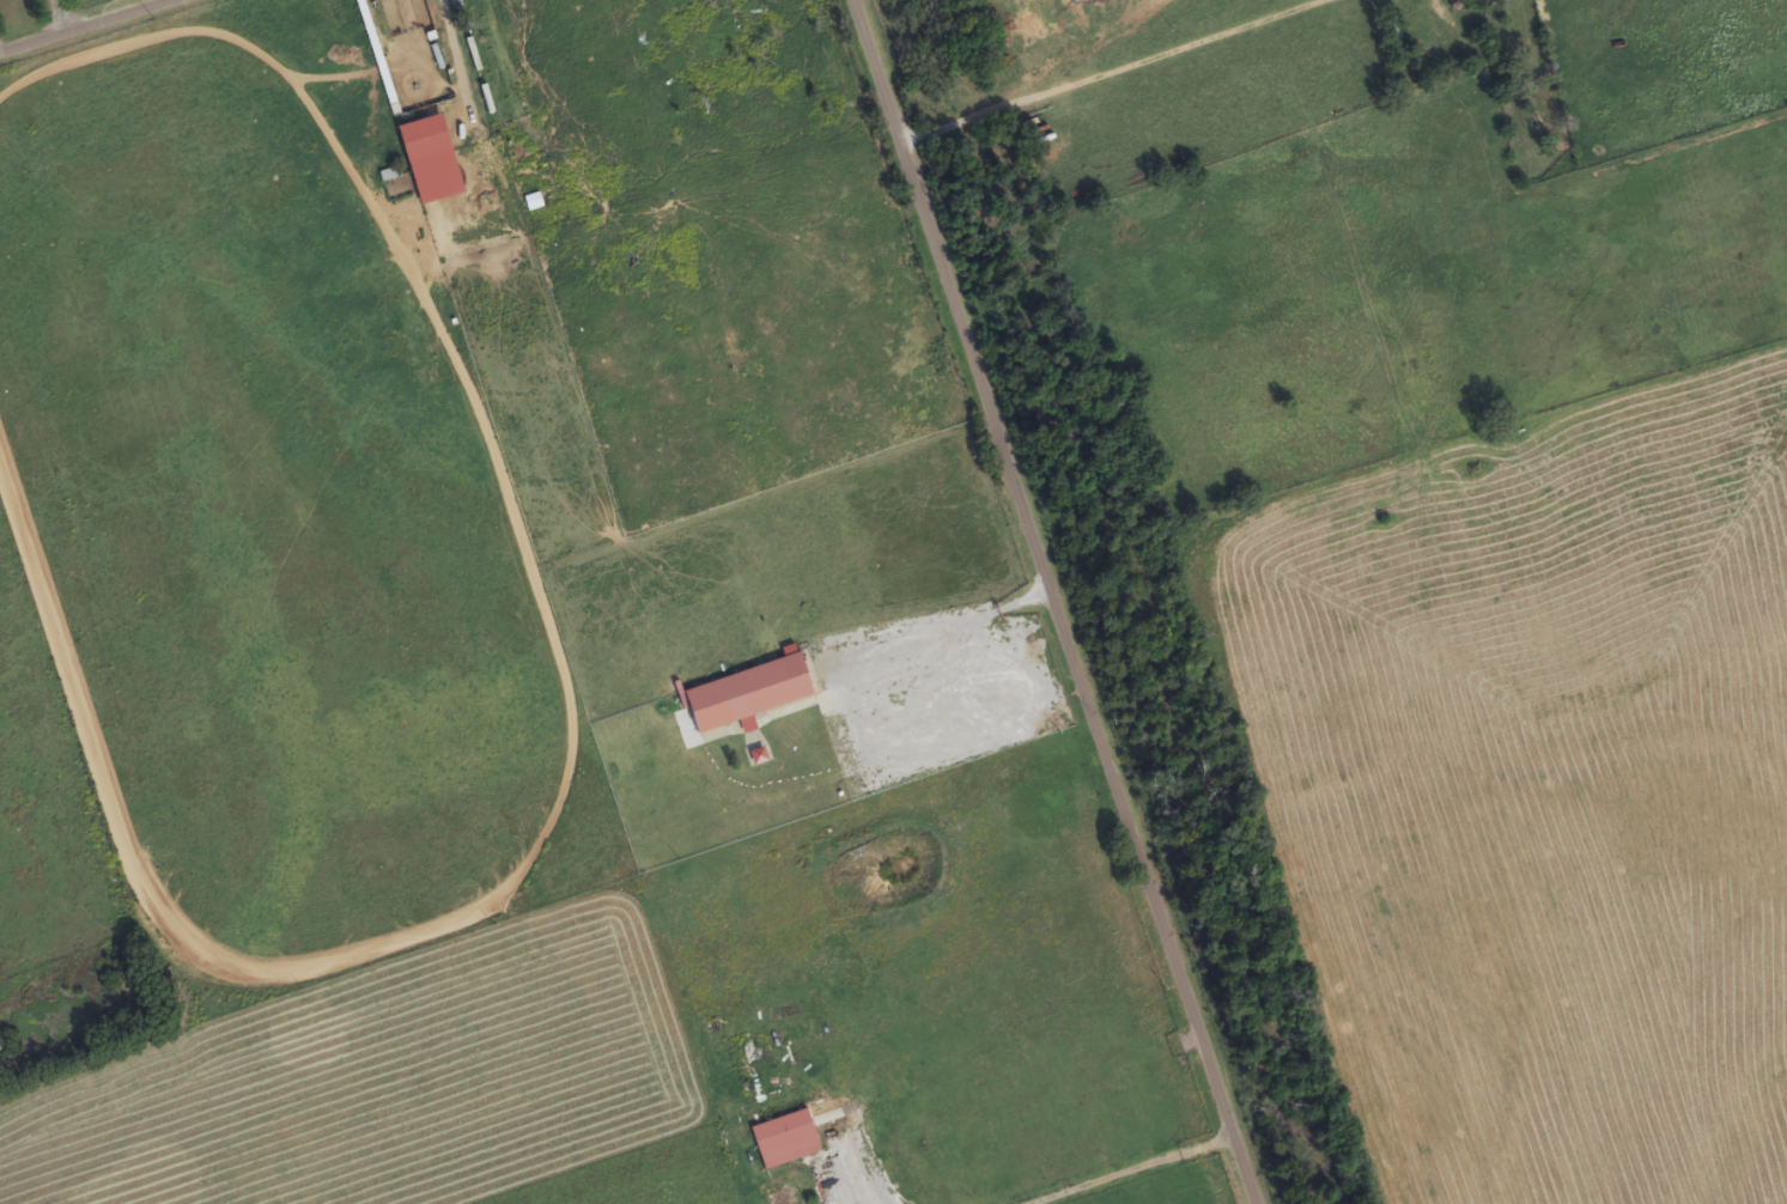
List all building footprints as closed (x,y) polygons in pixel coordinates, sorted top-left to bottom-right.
[(374,51),(383,48),(366,0),(356,0),(374,51)] [(686,689),(699,733),(815,699),(803,655),(686,689)] [(765,1170),(822,1152),(809,1109),(752,1126),(765,1170)]
